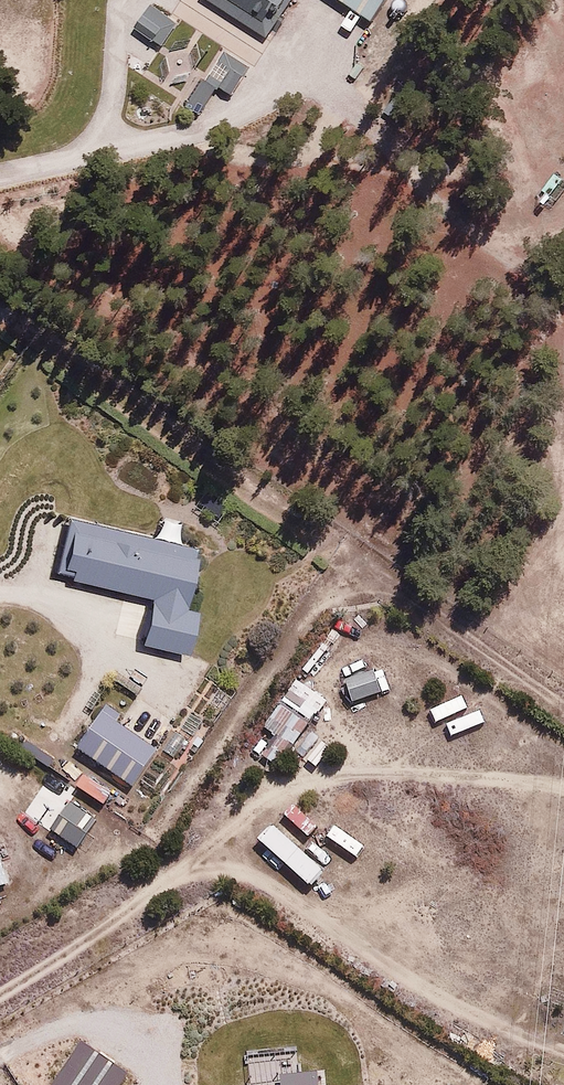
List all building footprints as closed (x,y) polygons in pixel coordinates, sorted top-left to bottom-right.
[(241,17),(231,34),(260,50),(288,0),(210,0),(241,17)] [(380,20),(391,0),(345,0),(380,20)] [(181,21),(147,4),(133,31),(167,49),(181,21)] [(185,103),(200,111),(216,84),(233,95),(248,69),(216,50),(185,103)] [(201,544),(71,514),(57,573),(155,595),(144,641),(188,651),(199,605),(188,602),(201,544)] [(375,674),(347,681),(352,701),(380,694),(375,674)] [(156,750),(101,711),(76,747),(131,786),(156,750)] [(241,751),(271,773),(289,750),(294,754),(306,738),(272,711),(241,751)] [(100,817),(73,798),(49,831),(76,850),(100,817)] [(10,883),(0,854),(0,886),(10,883)]
